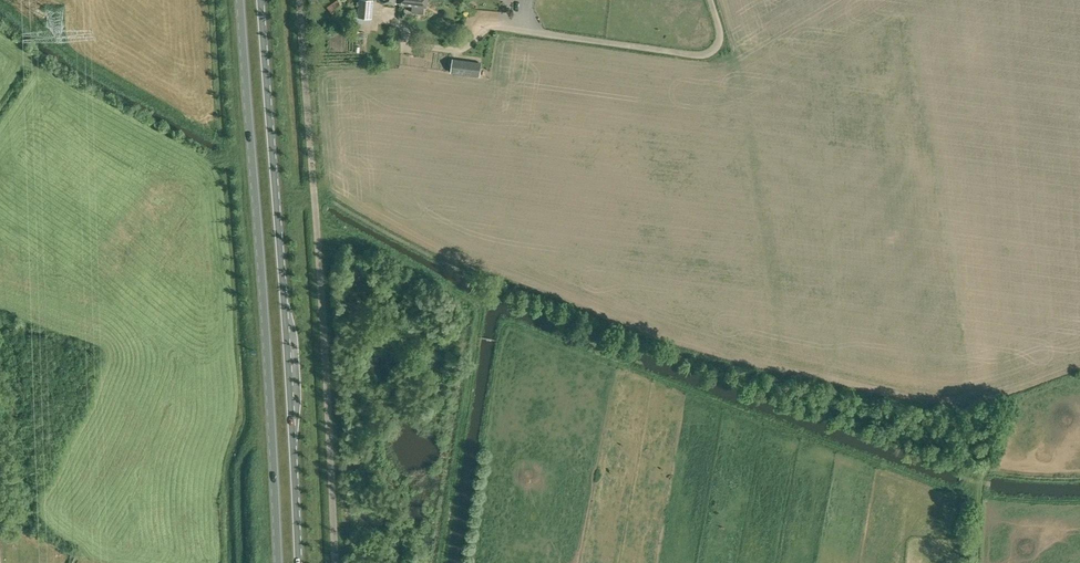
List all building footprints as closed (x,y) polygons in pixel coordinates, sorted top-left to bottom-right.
[(334,16),(340,12),(338,8),(341,6),(337,0),(336,0),(327,6),(334,16)] [(357,22),(371,23),(372,17),(374,0),(359,0),(358,15),(354,15),(354,21),(357,22)] [(482,62),(453,58),(451,71),(480,75),(482,62)] [(7,539),(5,545),(15,548),(17,542),(7,539)]
